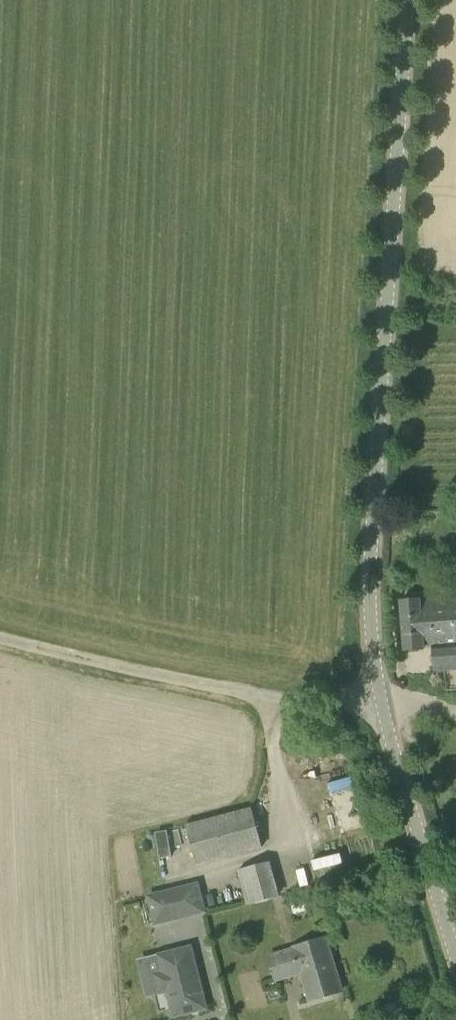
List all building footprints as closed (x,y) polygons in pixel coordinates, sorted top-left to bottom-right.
[(455,626),(455,599),(422,602),(422,599),(400,601),(403,630),(455,626)] [(403,630),(404,650),(433,647),(435,669),(455,668),(455,626),(403,630)] [(197,864),(262,847),(252,808),(187,825),(197,864)] [(160,833),(163,857),(173,856),(170,831),(160,833)] [(247,905),(280,896),(270,861),(237,870),(247,905)] [(146,895),(154,926),(179,920),(172,889),(146,895)] [(294,948),(294,949),(270,956),(277,978),(302,971),(311,1000),(342,991),(326,938),(294,948)] [(164,973),(156,975),(161,993),(168,991),(174,1016),(205,1008),(190,948),(159,956),(164,973)]
